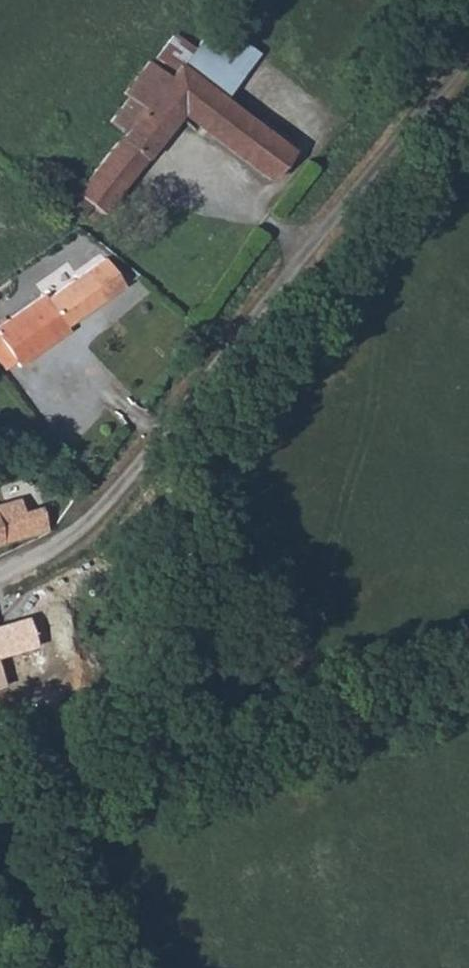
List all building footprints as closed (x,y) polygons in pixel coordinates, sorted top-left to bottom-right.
[(232,70),(252,48),(216,17),(197,41),(232,70)] [(166,70),(190,44),(172,31),(150,58),(166,70)] [(150,58),(146,56),(122,88),(126,93),(108,117),(122,127),(116,134),(143,155),(182,109),(269,177),(292,149),(216,90),(227,74),(190,44),(166,70),(150,58)] [(117,190),(143,155),(116,134),(88,170),(117,190)] [(117,190),(88,170),(77,187),(70,183),(60,197),(83,214),(93,202),(102,209),(117,190)] [(0,318),(0,347),(8,359),(11,364),(62,331),(59,326),(121,286),(104,257),(41,297),(37,293),(0,318)] [(8,359),(0,347),(0,364),(8,359)] [(45,530),(40,505),(22,510),(19,497),(0,502),(0,541),(45,530)]
